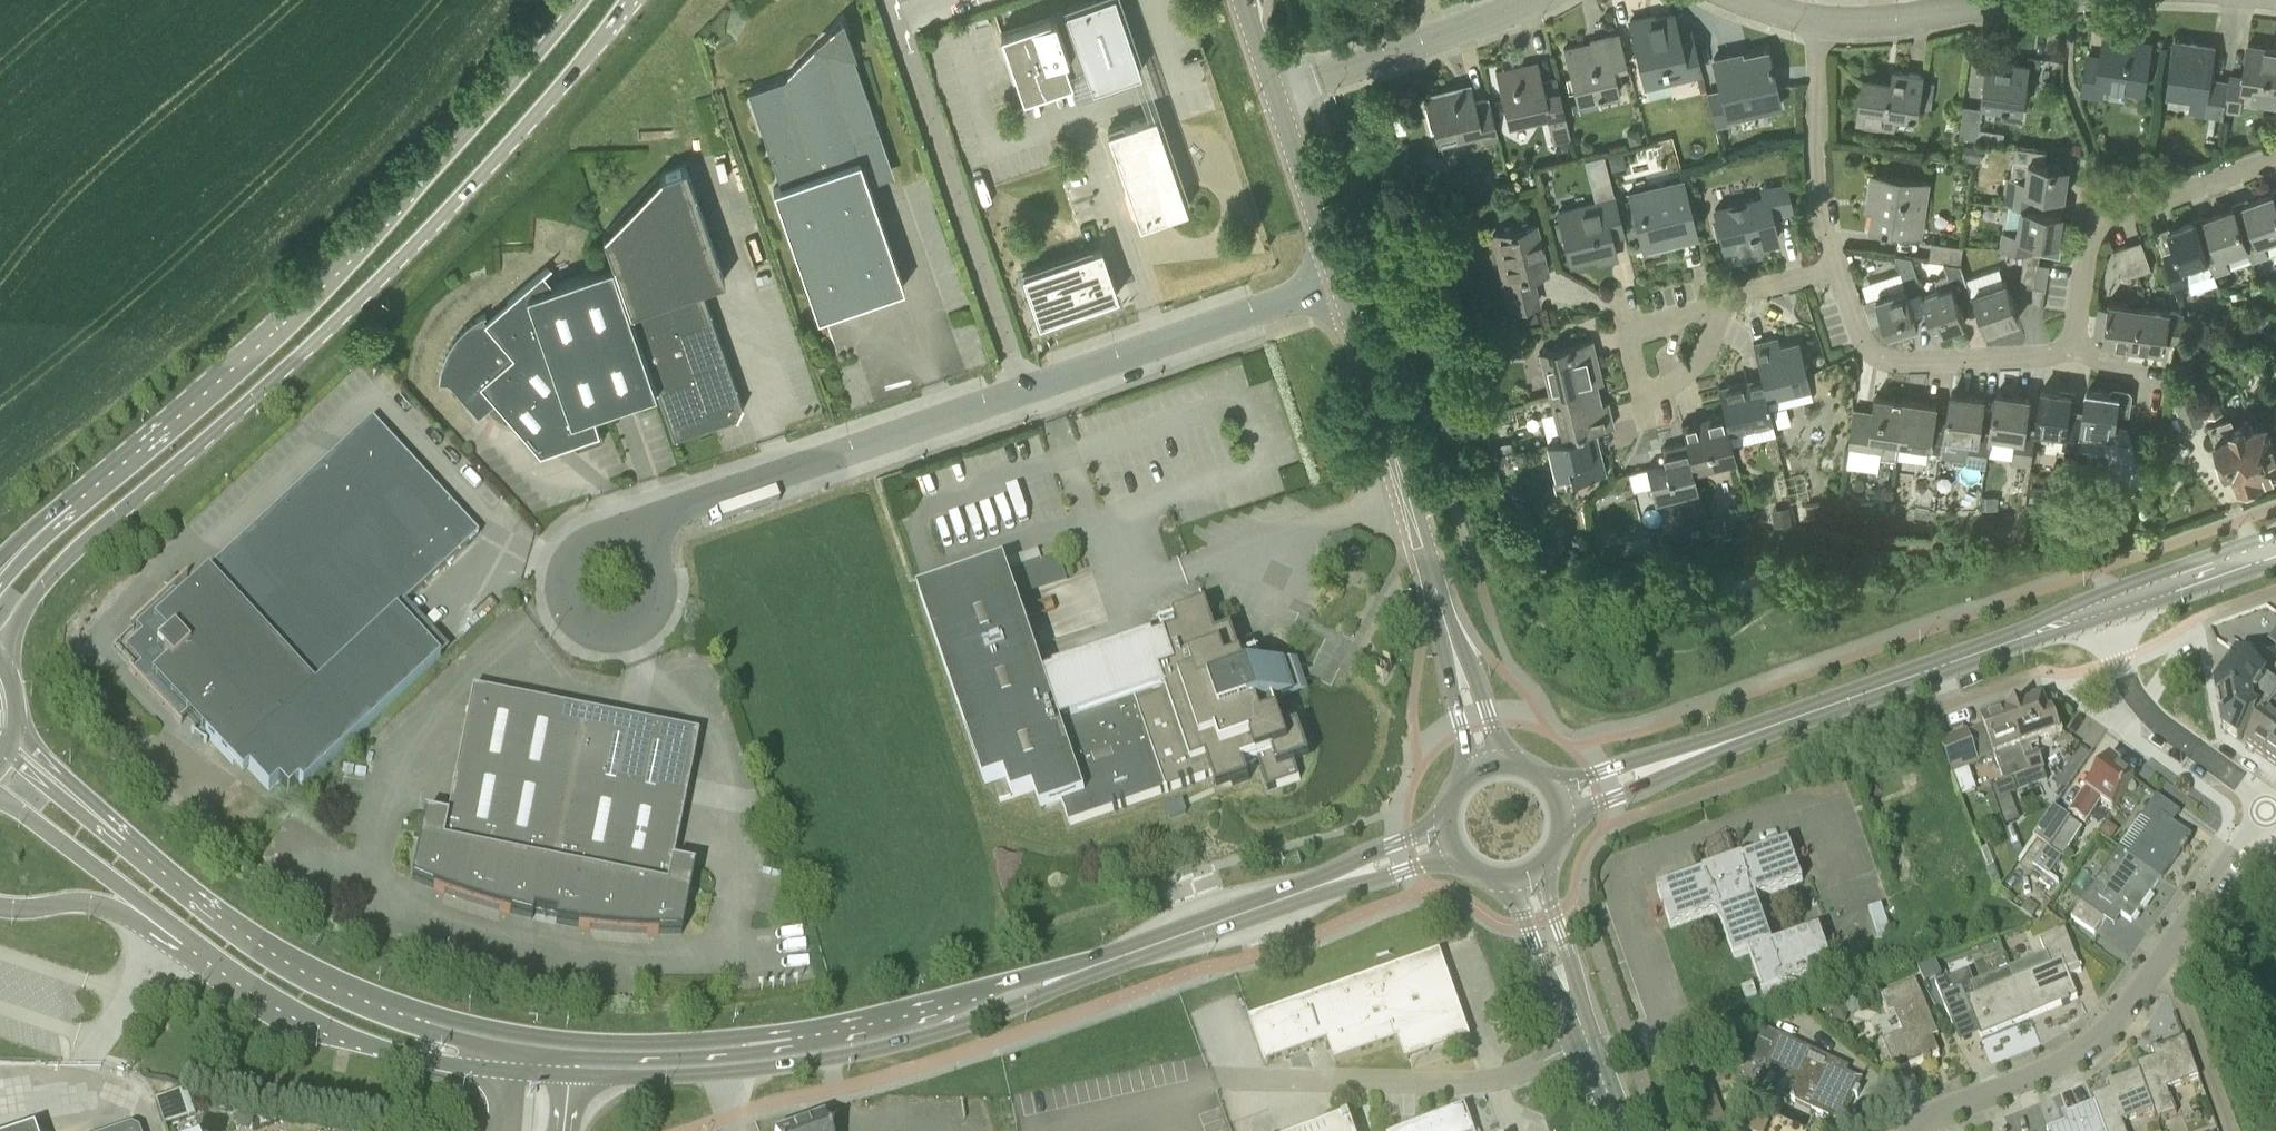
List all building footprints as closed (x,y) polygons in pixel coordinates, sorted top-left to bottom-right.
[(1117,0),(1088,0),(1065,8),(1066,10),(1051,15),(1050,13),(1001,29),(1023,94),(1072,77),(1069,68),(1084,62),(1093,87),(1141,70),(1134,52),(1132,45),(1124,48),(1122,43),(1129,40),(1129,41),(1130,40),(1117,0)] [(1647,86),(1702,73),(1691,29),(1677,33),(1672,13),(1641,21),(1641,17),(1630,20),(1647,86)] [(780,184),(773,186),(818,315),(904,285),(864,168),(887,160),(877,132),(880,131),(841,20),(836,22),(824,37),(784,78),(749,90),(780,184)] [(1613,67),(1626,64),(1619,32),(1590,39),(1591,43),(1584,45),(1584,43),(1563,48),(1576,102),(1619,92),(1613,67)] [(2104,86),(2143,91),(2151,42),(2105,35),(2100,65),(2087,63),(2082,94),(2102,97),(2104,86)] [(2224,117),(2225,108),(2229,81),(2209,78),(2214,45),(2175,39),(2168,95),(2190,97),(2188,112),(2224,117)] [(2243,96),(2275,101),(2275,47),(2248,43),(2244,75),(2230,73),(2229,81),(2225,108),(2241,110),(2243,96)] [(1780,107),(1779,105),(1766,49),(1742,55),(1743,58),(1734,60),(1733,53),(1713,58),(1721,90),(1707,93),(1712,115),(1715,126),(1730,122),(1729,118),(1780,107)] [(2023,109),(2026,86),(2029,64),(2004,60),(2004,56),(1981,53),(1977,79),(1984,80),(1981,104),(1997,106),(1995,115),(2021,118),(2022,109),(2023,109)] [(1571,139),(1561,98),(1556,77),(1541,80),(1539,68),(1526,71),(1524,64),(1495,70),(1508,123),(1546,114),(1553,144),(1571,139)] [(1896,114),(1917,117),(1923,74),(1894,69),(1892,85),(1864,81),(1860,105),(1865,105),(1863,121),(1894,125),(1896,114)] [(1930,108),(1933,88),(1923,86),(1920,107),(1930,108)] [(1496,129),(1493,119),(1488,97),(1473,101),(1470,91),(1455,94),(1454,90),(1428,96),(1440,142),(1496,129)] [(1978,137),(1982,107),(1964,104),(1960,135),(1978,137)] [(1187,207),(1163,137),(1162,137),(1158,128),(1160,127),(1155,113),(1107,130),(1139,223),(1187,207)] [(1625,130),(1628,143),(1641,139),(1637,127),(1625,130)] [(1965,144),(1962,160),(1980,163),(1982,146),(1965,144)] [(1622,151),(1608,154),(1611,169),(1626,166),(1622,151)] [(2021,205),(2063,211),(2034,207),(2036,192),(2065,196),(2069,164),(2029,159),(2026,176),(2007,174),(2002,201),(2009,202),(2021,204),(2021,205)] [(613,263),(612,263),(656,391),(657,390),(673,437),(735,416),(737,417),(743,404),(741,403),(701,286),(725,278),(685,165),(661,173),(603,233),(613,263)] [(1870,230),(1922,237),(1930,180),(1872,172),(1869,194),(1875,195),(1870,230)] [(1687,176),(1627,191),(1642,250),(1685,238),(1681,223),(1698,219),(1687,176)] [(1760,193),(1714,205),(1727,260),(1760,252),(1755,233),(1773,228),(1773,230),(1774,230),(1771,214),(1790,209),(1784,184),(1760,190),(1760,193)] [(1595,198),(1558,208),(1571,262),(1597,255),(1598,260),(1615,256),(1608,227),(1621,224),(1623,233),(1624,232),(1619,211),(1613,191),(1594,196),(1595,198)] [(2265,240),(2275,236),(2275,199),(2273,192),(2245,202),(2252,221),(2241,225),(2248,244),(2249,246),(2248,246),(2253,260),(2270,254),(2265,240)] [(2026,250),(2031,251),(2033,238),(2058,242),(2063,211),(2021,205),(2021,204),(2009,202),(2005,228),(2003,228),(2000,246),(2026,250)] [(2249,246),(2248,244),(2241,225),(2234,206),(2206,216),(2213,235),(2202,239),(2214,271),(2215,274),(2231,269),(2226,254),(2248,246),(2249,246)] [(2190,286),(2188,280),(2214,271),(2202,239),(2196,220),(2170,229),(2169,227),(2156,232),(2177,291),(2190,286)] [(1490,234),(1507,309),(1537,302),(1530,274),(1546,270),(1535,223),(1490,234)] [(2137,273),(2151,268),(2141,239),(2127,244),(2137,273)] [(1945,260),(1961,263),(1963,245),(1932,241),(1929,258),(1945,260)] [(2123,277),(2137,273),(2127,244),(2113,249),(2123,277)] [(1101,245),(1080,252),(1022,272),(1038,321),(1087,304),(1085,299),(1090,297),(1092,302),(1099,299),(1099,300),(1118,294),(1111,275),(1110,275),(1109,271),(1104,272),(1102,265),(1107,264),(1101,245)] [(2020,283),(2035,286),(2046,287),(2050,261),(2039,259),(2040,253),(2031,251),(2026,250),(2024,261),(2020,283)] [(1895,254),(1906,286),(1864,299),(1872,323),(1885,319),(1889,333),(1919,324),(1909,293),(1922,289),(1911,255),(1895,254)] [(1940,286),(1923,292),(1936,331),(1966,321),(1957,295),(1969,291),(1971,296),(1972,295),(1965,274),(1961,263),(1945,260),(1949,274),(1937,278),(1940,286)] [(593,413),(656,391),(612,263),(555,282),(547,266),(485,319),(483,315),(486,314),(485,312),(480,315),(476,317),(472,320),(468,323),(464,326),(461,330),(458,333),(454,338),(451,342),(448,347),(446,352),(444,357),(442,362),(441,368),(440,373),(439,376),(439,379),(439,383),(440,384),(441,380),(448,381),(478,415),(494,401),(538,451),(559,433),(577,447),(604,438),(603,436),(601,437),(593,413)] [(2007,279),(1974,290),(1988,328),(2019,318),(2015,306),(2016,306),(2007,279)] [(2120,347),(2122,342),(2134,344),(2141,305),(2109,300),(2107,312),(2098,310),(2094,333),(2104,334),(2103,340),(2108,340),(2108,345),(2120,347)] [(2141,305),(2134,344),(2165,349),(2166,340),(2183,342),(2187,320),(2184,311),(2141,305)] [(2232,306),(2223,320),(2233,327),(2242,312),(2232,306)] [(1047,331),(1096,314),(1094,308),(1044,324),(1047,331)] [(1523,313),(1525,323),(1539,319),(1536,309),(1523,313)] [(1549,395),(1595,383),(1602,381),(1591,338),(1538,351),(1549,395)] [(1766,395),(1787,389),(1809,383),(1798,339),(1768,347),(1766,339),(1753,342),(1761,376),(1766,395)] [(1461,348),(1464,362),(1478,359),(1474,345),(1461,348)] [(1765,395),(1766,395),(1761,376),(1718,386),(1724,412),(1728,429),(1771,419),(1765,395)] [(2186,424),(2202,418),(2189,382),(2173,388),(2186,424)] [(1549,395),(1558,437),(1595,429),(1612,425),(1609,410),(1602,411),(1595,383),(1549,395)] [(2079,447),(2084,414),(2069,412),(2072,392),(2042,388),(2037,427),(2036,427),(2036,428),(2064,432),(2062,445),(2079,447)] [(2127,424),(2115,423),(2119,394),(2087,389),(2084,414),(2079,447),(2108,451),(2108,455),(2120,486),(2145,485),(2127,424)] [(1991,433),(1980,431),(1985,396),(1952,391),(1947,421),(1942,453),(1943,453),(1942,455),(1966,458),(1966,464),(1986,466),(1989,440),(1990,440),(1991,433)] [(2036,428),(2036,427),(2035,427),(2035,431),(2025,429),(2030,396),(1997,391),(1991,433),(1990,440),(1993,440),(1992,435),(2014,437),(2011,462),(2031,464),(2036,428)] [(2204,398),(2209,415),(2223,411),(2218,394),(2204,398)] [(1899,440),(1900,440),(1906,400),(1876,395),(1873,414),(1856,412),(1856,407),(1855,407),(1850,445),(1881,449),(1881,455),(1897,457),(1899,440)] [(1942,453),(1947,421),(1934,419),(1937,404),(1906,400),(1900,440),(1928,444),(1928,451),(1942,453)] [(1728,430),(1728,429),(1724,412),(1705,417),(1706,421),(1684,427),(1683,422),(1681,423),(1685,440),(1692,469),(1735,458),(1728,430)] [(2232,415),(2210,423),(2226,468),(2235,465),(2241,481),(2263,473),(2262,470),(2275,465),(2275,445),(2266,416),(2246,423),(2245,418),(2234,421),(2232,415)] [(303,786),(440,659),(397,612),(479,536),(371,421),(181,596),(173,592),(136,627),(142,633),(126,648),(141,665),(134,671),(180,721),(187,715),(233,764),(239,759),(269,790),(279,781),(288,792),(299,782),(303,786)] [(1555,474),(1568,471),(1570,481),(1605,472),(1600,454),(1602,453),(1602,452),(1601,452),(1595,429),(1558,437),(1545,440),(1551,466),(1553,465),(1555,474)] [(1692,469),(1685,440),(1673,443),(1674,444),(1661,447),(1664,463),(1646,467),(1654,499),(1696,488),(1692,469)] [(2045,486),(2029,486),(2029,503),(2045,504),(2045,486)] [(2084,503),(2084,489),(2074,488),(2073,503),(2084,503)] [(1845,495),(1844,505),(1853,506),(1854,496),(1845,495)] [(1998,512),(1998,496),(1980,495),(1980,512),(1998,512)] [(1820,501),(1804,504),(1807,518),(1823,515),(1820,501)] [(1771,508),(1773,526),(1792,524),(1789,506),(1771,508)] [(1615,537),(1595,540),(1599,560),(1618,557),(1615,537)] [(1295,765),(1310,760),(1299,727),(1294,729),(1291,722),(1288,723),(1287,720),(1283,721),(1281,714),(1284,712),(1283,709),(1287,708),(1284,701),(1298,696),(1287,664),(1273,669),(1271,661),(1267,663),(1266,659),(1263,660),(1261,655),(1258,657),(1253,642),(1237,647),(1232,632),(1217,637),(1207,607),(1159,623),(1165,638),(1155,641),(1153,637),(1045,675),(1018,599),(1005,563),(923,591),(919,592),(985,784),(1005,777),(1012,798),(1034,791),(1041,812),(1063,805),(1070,825),(1114,810),(1117,812),(1119,809),(1121,808),(1125,809),(1127,806),(1165,793),(1165,794),(1169,793),(1168,792),(1181,787),(1185,789),(1187,785),(1190,784),(1193,786),(1195,782),(1213,776),(1218,791),(1250,780),(1244,765),(1258,761),(1268,791),(1300,780),(1295,765)] [(2251,653),(2243,647),(2238,654),(2247,660),(2251,653)] [(2275,697),(2275,695),(2275,694),(2260,684),(2266,676),(2238,656),(2215,686),(2218,700),(2255,694),(2269,705),(2275,697)] [(492,910),(501,912),(521,917),(532,919),(534,914),(557,918),(556,924),(578,928),(601,931),(624,933),(647,934),(670,935),(682,935),(695,871),(672,866),(696,751),(698,736),(472,690),(471,699),(447,821),(424,817),(412,881),(444,894),(453,897),(476,905),(492,910)] [(2255,694),(2218,700),(2223,731),(2238,741),(2258,712),(2262,715),(2269,705),(2255,694)] [(2009,715),(2021,748),(2063,733),(2056,713),(2048,716),(2043,703),(2009,715)] [(2266,761),(2275,746),(2275,703),(2246,746),(2266,761)] [(2009,715),(1983,724),(1995,758),(2003,782),(2019,776),(2029,772),(2024,757),(2021,748),(2009,715)] [(1953,774),(1978,765),(1967,735),(1942,744),(1953,774)] [(2266,761),(2275,768),(2275,746),(2266,761)] [(2024,757),(2029,772),(2019,776),(2024,788),(2046,781),(2037,752),(2024,757)] [(2089,787),(2070,815),(2085,825),(2100,804),(2112,812),(2135,780),(2110,762),(2092,789),(2089,787)] [(2129,857),(2162,880),(2182,852),(2184,854),(2189,847),(2186,845),(2192,838),(2173,824),(2181,814),(2157,797),(2142,818),(2151,825),(2129,857)] [(2071,820),(2071,821),(2068,818),(2053,808),(2033,838),(2037,840),(2046,846),(2033,865),(2050,877),(2063,858),(2083,829),(2071,820)] [(2111,842),(2119,830),(2107,822),(2099,834),(2111,842)] [(1755,897),(1802,881),(1789,843),(1743,860),(1743,858),(1703,872),(1703,874),(1658,890),(1671,928),(1717,912),(1717,914),(1718,913),(1734,959),(1749,954),(1763,993),(1784,986),(1832,968),(1819,930),(1772,946),(1755,897)] [(2071,918),(2095,935),(2113,909),(2131,923),(2162,880),(2129,857),(2119,850),(2071,918)] [(1881,905),(1868,909),(1877,935),(1890,931),(1881,905)] [(2009,969),(2029,1018),(2061,1005),(2062,1008),(2070,1005),(2069,1002),(2078,999),(2069,977),(2082,972),(2065,931),(2040,942),(2045,955),(2009,969)] [(1471,1038),(1440,952),(1249,1019),(1265,1063),(1327,1041),(1335,1062),(1398,1040),(1405,1061),(1471,1038)] [(1923,983),(1941,975),(1936,962),(1917,970),(1923,983)] [(1944,981),(1952,1001),(1960,1021),(1972,1016),(1981,1038),(2029,1018),(2009,969),(1973,984),(1968,971),(1944,981)] [(1753,983),(1741,988),(1745,999),(1757,995),(1753,983)] [(1904,1034),(1883,1042),(1896,1073),(1924,1061),(1925,1064),(1932,1061),(1931,1058),(1940,1055),(1929,1030),(1935,1027),(1917,983),(1882,997),(1889,1014),(1895,1012),(1904,1034)] [(1834,1007),(1831,1021),(1846,1024),(1848,1010),(1834,1007)] [(1798,1085),(1791,1100),(1842,1124),(1855,1097),(1858,1098),(1861,1092),(1858,1090),(1862,1081),(1838,1070),(1840,1065),(1820,1055),(1782,1037),(1766,1070),(1798,1085)] [(2157,1120),(2176,1114),(2167,1089),(2199,1078),(2185,1038),(2157,1049),(2160,1056),(2136,1064),(2139,1072),(2154,1110),(2157,1120)] [(1730,1067),(1744,1054),(1734,1042),(1719,1055),(1730,1067)] [(2121,1122),(2154,1110),(2139,1072),(2113,1081),(2115,1089),(2092,1097),(2094,1105),(2104,1130),(2124,1130),(2121,1122)] [(164,1127),(191,1117),(182,1091),(155,1101),(164,1127)] [(2094,1105),(2068,1114),(2070,1121),(2047,1130),(2104,1130),(2094,1105)] [(1465,1107),(1401,1130),(1475,1130),(1465,1107)] [(1349,1117),(1311,1130),(1354,1130),(1349,1117)] [(823,1120),(792,1130),(827,1130),(823,1120)]
